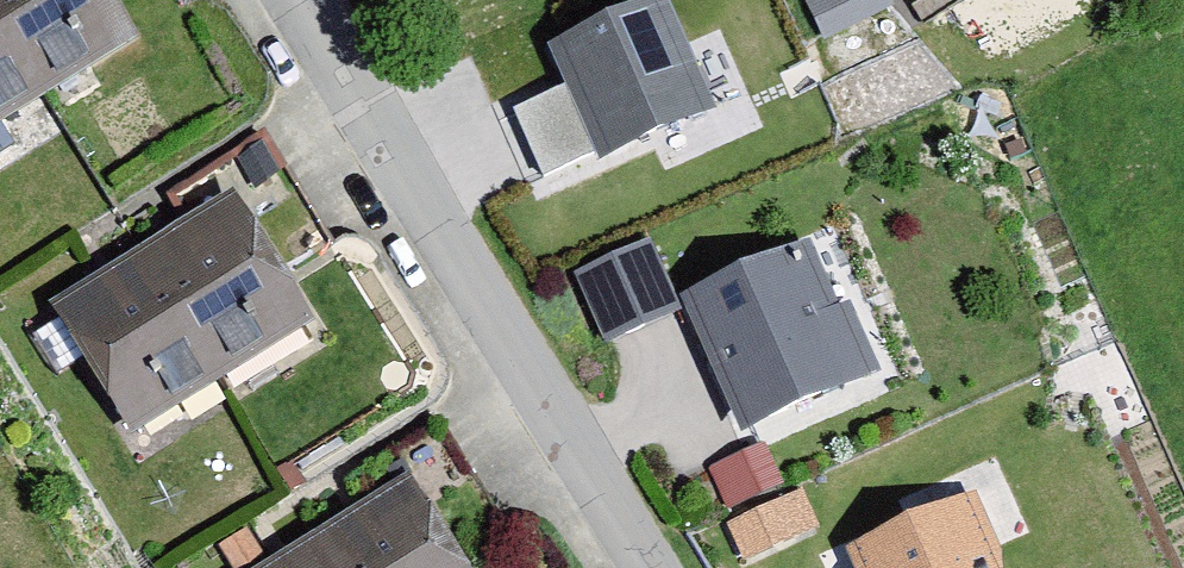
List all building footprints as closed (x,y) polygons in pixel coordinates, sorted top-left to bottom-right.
[(142,37),(119,0),(0,0),(0,126),(142,37)] [(824,39),(897,8),(893,0),(808,0),(824,39)] [(660,1),(549,53),(605,173),(716,120),(660,1)] [(48,303),(131,435),(315,319),(232,187),(48,303)] [(657,242),(581,264),(601,331),(677,309),(657,242)] [(821,244),(680,307),(742,444),(883,380),(821,244)] [(745,557),(814,531),(779,436),(709,462),(745,557)] [(412,472),(258,567),(472,567),(412,472)] [(980,526),(969,503),(845,557),(850,567),(998,567),(980,526)]
